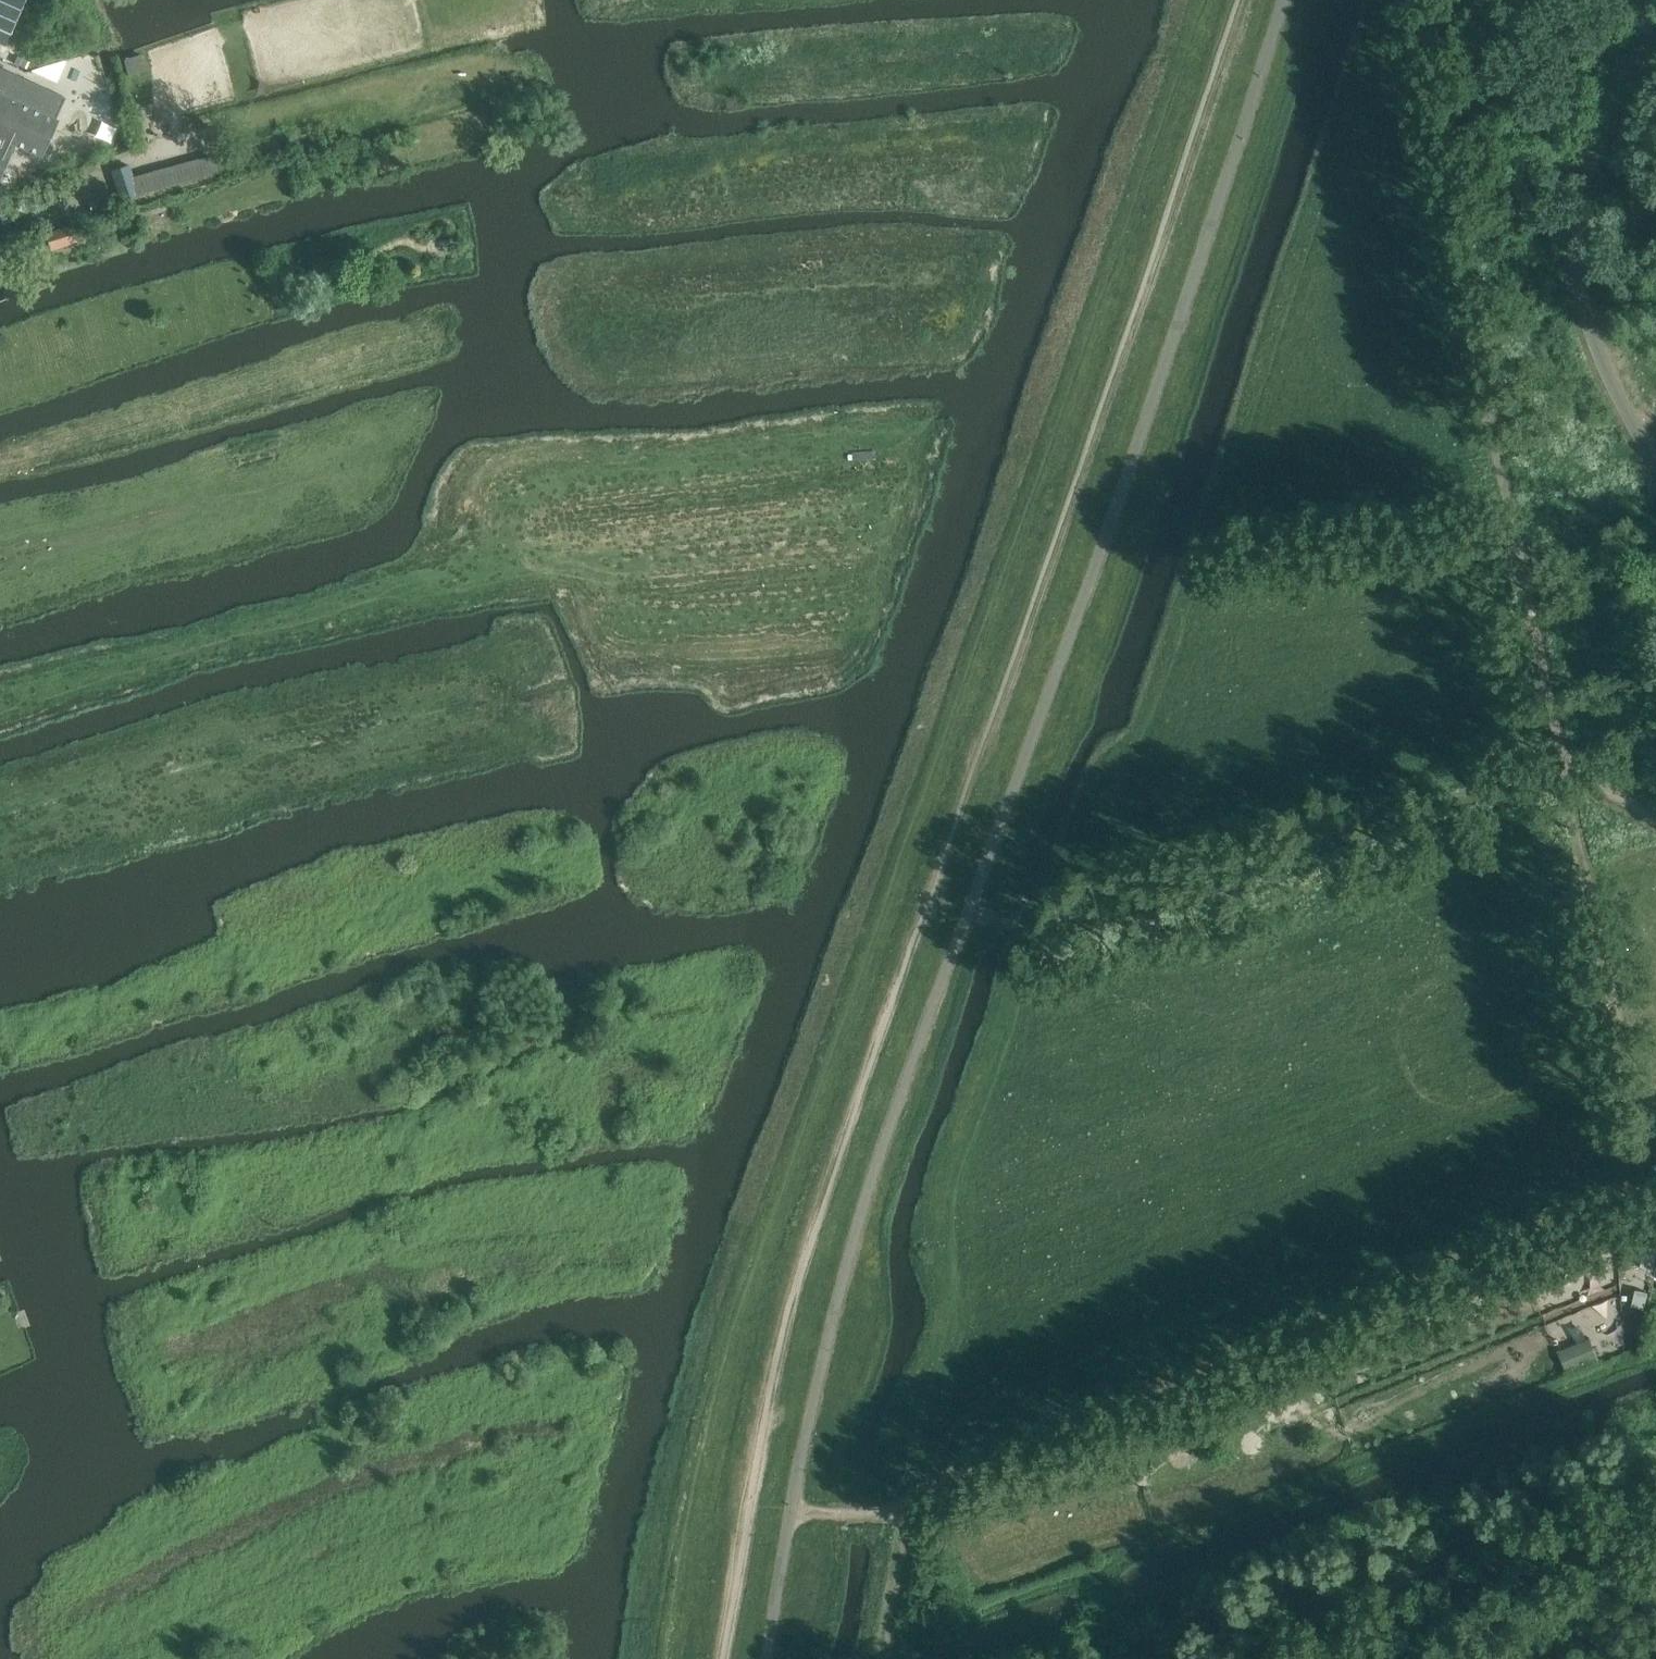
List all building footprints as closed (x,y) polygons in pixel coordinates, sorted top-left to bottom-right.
[(38,10),(14,0),(0,0),(0,37),(23,46),(38,10)] [(142,55),(124,60),(128,75),(146,70),(142,55)] [(29,62),(17,56),(15,63),(26,68),(29,62)] [(56,83),(66,59),(31,70),(30,71),(56,83)] [(66,98),(0,67),(0,176),(11,152),(9,151),(12,144),(41,157),(58,121),(56,120),(66,98)] [(133,178),(139,196),(224,173),(220,155),(133,178)] [(139,196),(133,178),(129,165),(111,171),(121,202),(139,196)] [(0,203),(0,210),(3,219),(26,213),(22,197),(0,203)] [(51,250),(81,240),(76,224),(46,233),(51,250)] [(1640,1267),(1653,1270),(1655,1256),(1655,1245),(1646,1242),(1640,1267)] [(1556,1250),(1524,1263),(1533,1283),(1564,1270),(1556,1250)] [(1636,1289),(1632,1306),(1644,1308),(1648,1292),(1636,1289)] [(1590,1338),(1560,1351),(1569,1372),(1599,1359),(1590,1338)]
